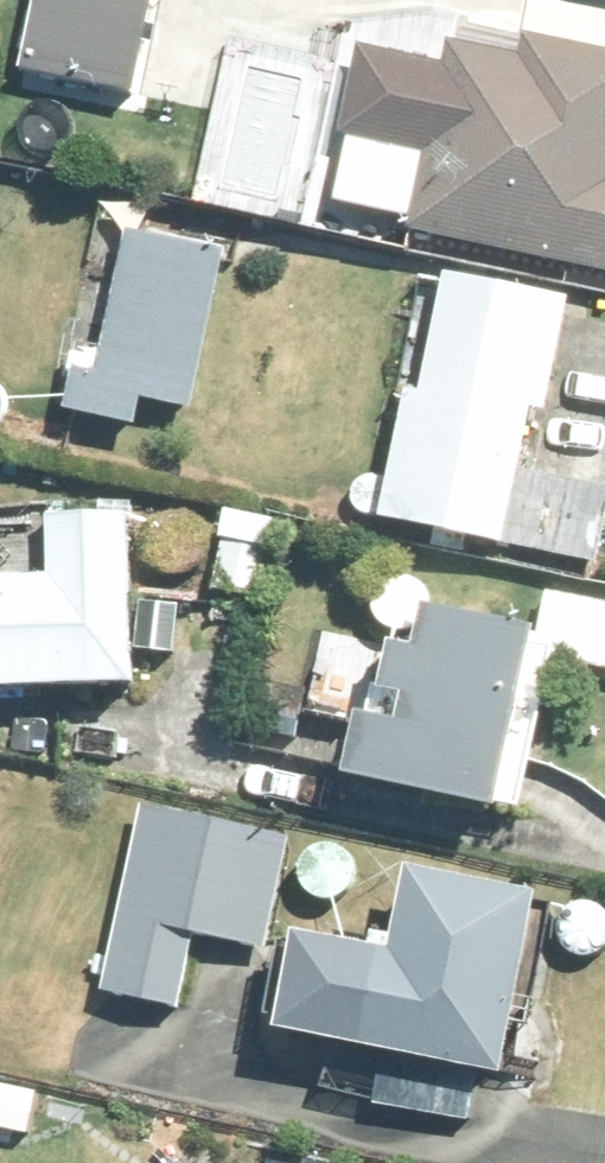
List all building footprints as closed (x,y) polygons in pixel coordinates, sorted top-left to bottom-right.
[(23,69),(129,92),(149,0),(38,0),(23,69)] [(528,35),(523,54),(450,39),(411,226),(604,267),(604,51),(528,35)] [(73,367),(65,409),(133,423),(139,396),(190,408),(221,254),(126,235),(98,371),(73,367)] [(381,517),(594,563),(604,517),(604,490),(518,472),(532,402),(543,404),(567,297),(445,270),(444,279),(424,275),(398,398),(405,400),(381,517)] [(45,581),(0,582),(0,689),(131,684),(124,519),(43,523),(45,581)] [(224,535),(212,586),(251,595),(264,545),(224,535)] [(551,659),(604,670),(604,603),(546,592),(539,630),(556,634),(551,659)] [(556,634),(539,630),(422,607),(414,649),(389,643),(378,691),(402,696),(397,724),(355,717),(343,778),(519,816),(551,659),(556,634)] [(238,727),(294,738),(300,709),(244,697),(238,727)] [(138,806),(100,989),(173,1005),(189,929),(260,945),(284,836),(138,806)] [(384,1052),(477,1070),(498,1076),(537,899),(407,870),(392,942),(374,938),(372,952),(337,944),(317,1039),(384,1052)] [(384,1052),(373,1105),(465,1122),(477,1070),(384,1052)]
